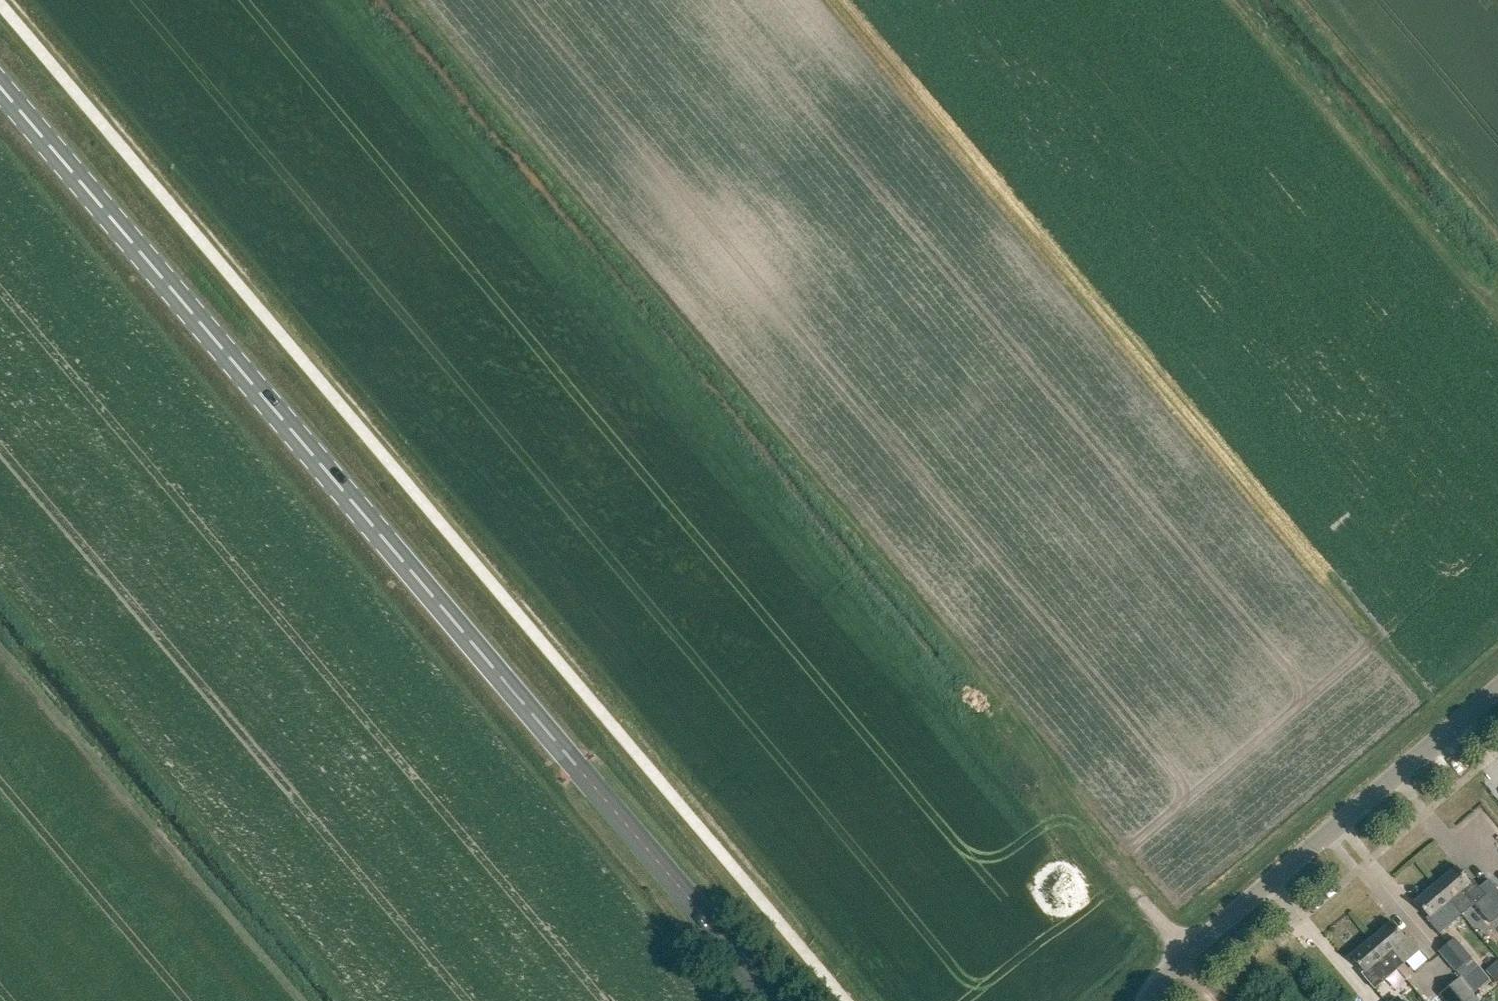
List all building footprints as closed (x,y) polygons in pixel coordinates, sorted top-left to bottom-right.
[(1450,900),(1462,915),(1474,905),(1491,924),(1497,918),(1497,891),(1489,880),(1479,888),(1472,880),(1470,882),(1457,867),(1436,884),(1450,900)] [(1426,919),(1439,934),(1462,915),(1450,900),(1436,884),(1416,902),(1429,917),(1426,919)] [(1372,939),(1385,955),(1394,948),(1406,962),(1421,950),(1407,935),(1405,937),(1392,922),(1372,939)] [(1439,950),(1463,978),(1478,965),(1455,937),(1439,950)] [(1362,974),(1375,989),(1398,969),(1385,955),(1372,939),(1351,957),(1364,971),(1362,974)] [(1497,981),(1497,962),(1488,970),(1497,981)] [(1458,979),(1440,995),(1445,1000),(1477,1000),(1458,979)]
